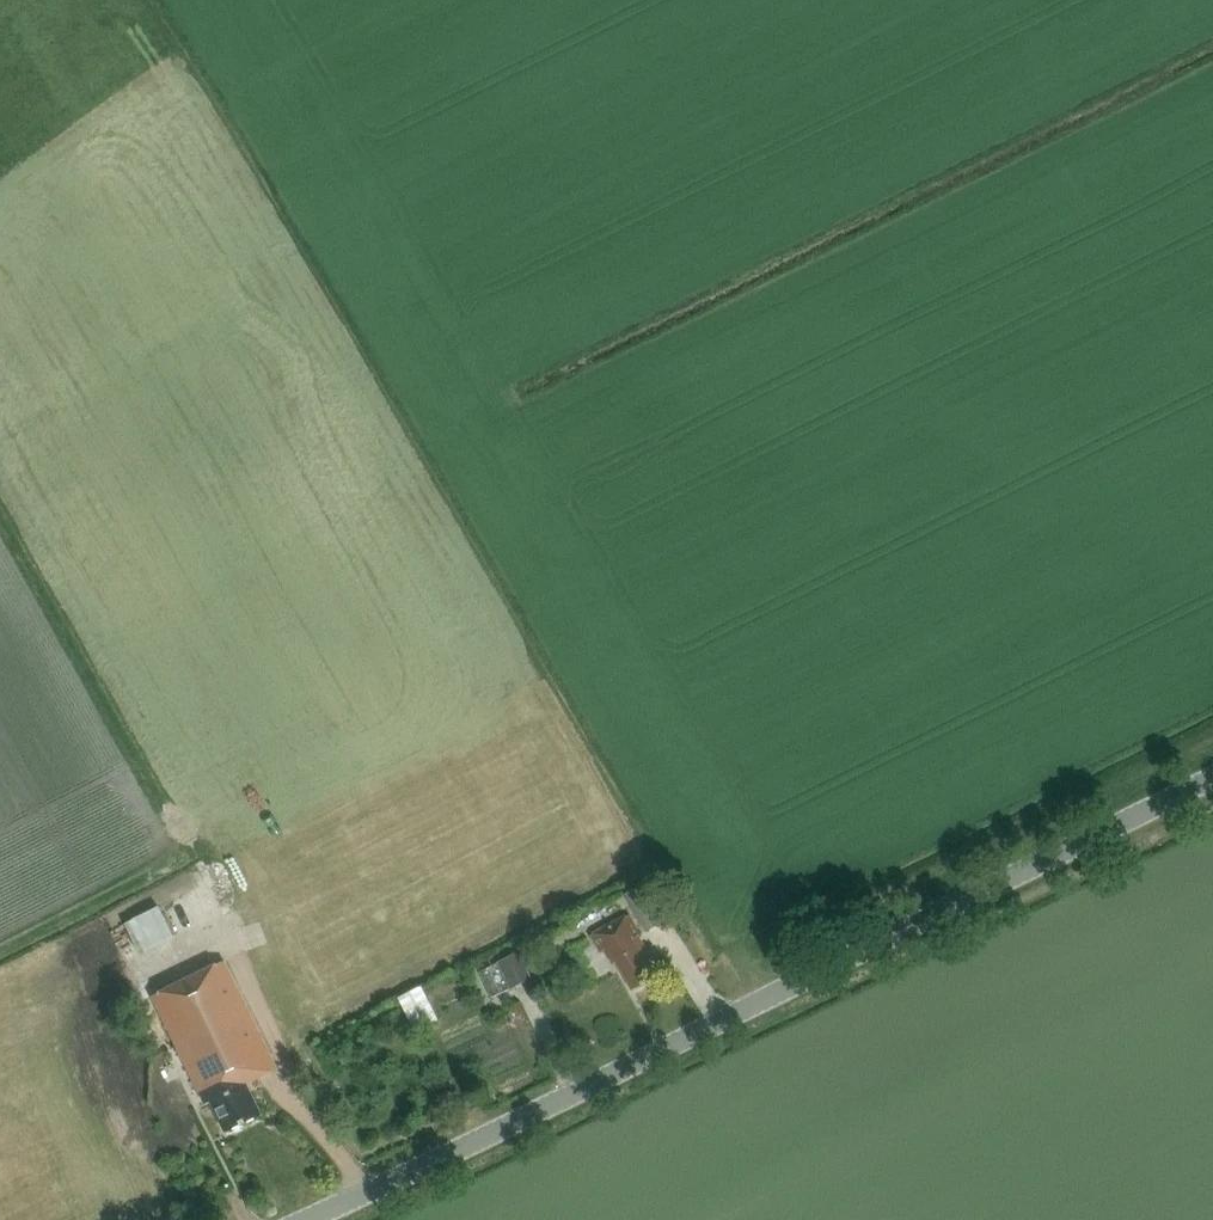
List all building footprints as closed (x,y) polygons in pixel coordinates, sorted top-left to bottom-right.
[(626,894),(647,932),(666,921),(645,884),(626,894)] [(134,960),(185,935),(169,903),(118,928),(134,960)] [(656,977),(644,956),(649,954),(639,936),(640,935),(629,914),(591,936),(601,952),(605,949),(613,964),(618,962),(633,990),(656,977)] [(519,952),(499,962),(479,972),(492,998),(532,979),(519,952)] [(277,1069),(225,961),(153,996),(205,1104),(211,1101),(226,1132),(262,1114),(247,1084),(277,1069)]
